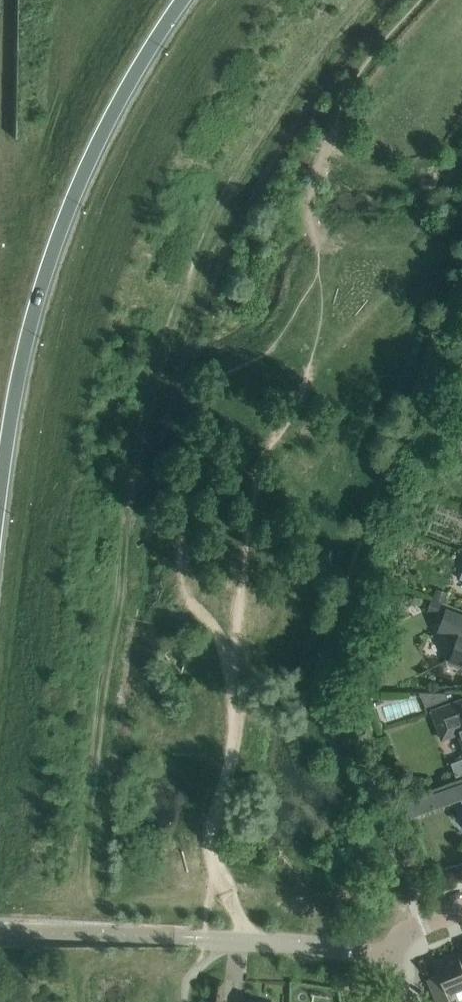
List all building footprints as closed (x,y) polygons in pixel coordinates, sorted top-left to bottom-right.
[(437,631),(457,638),(449,659),(461,664),(461,615),(446,609),(437,631)] [(461,744),(461,710),(460,704),(433,713),(442,740),(458,734),(461,744)] [(451,763),(456,778),(461,776),(461,759),(451,763)] [(407,803),(411,815),(461,796),(461,782),(407,803)] [(370,913),(357,918),(361,928),(374,922),(370,913)] [(427,979),(437,1001),(459,1001),(458,999),(455,992),(461,990),(461,964),(458,953),(434,962),(439,974),(427,979)]
